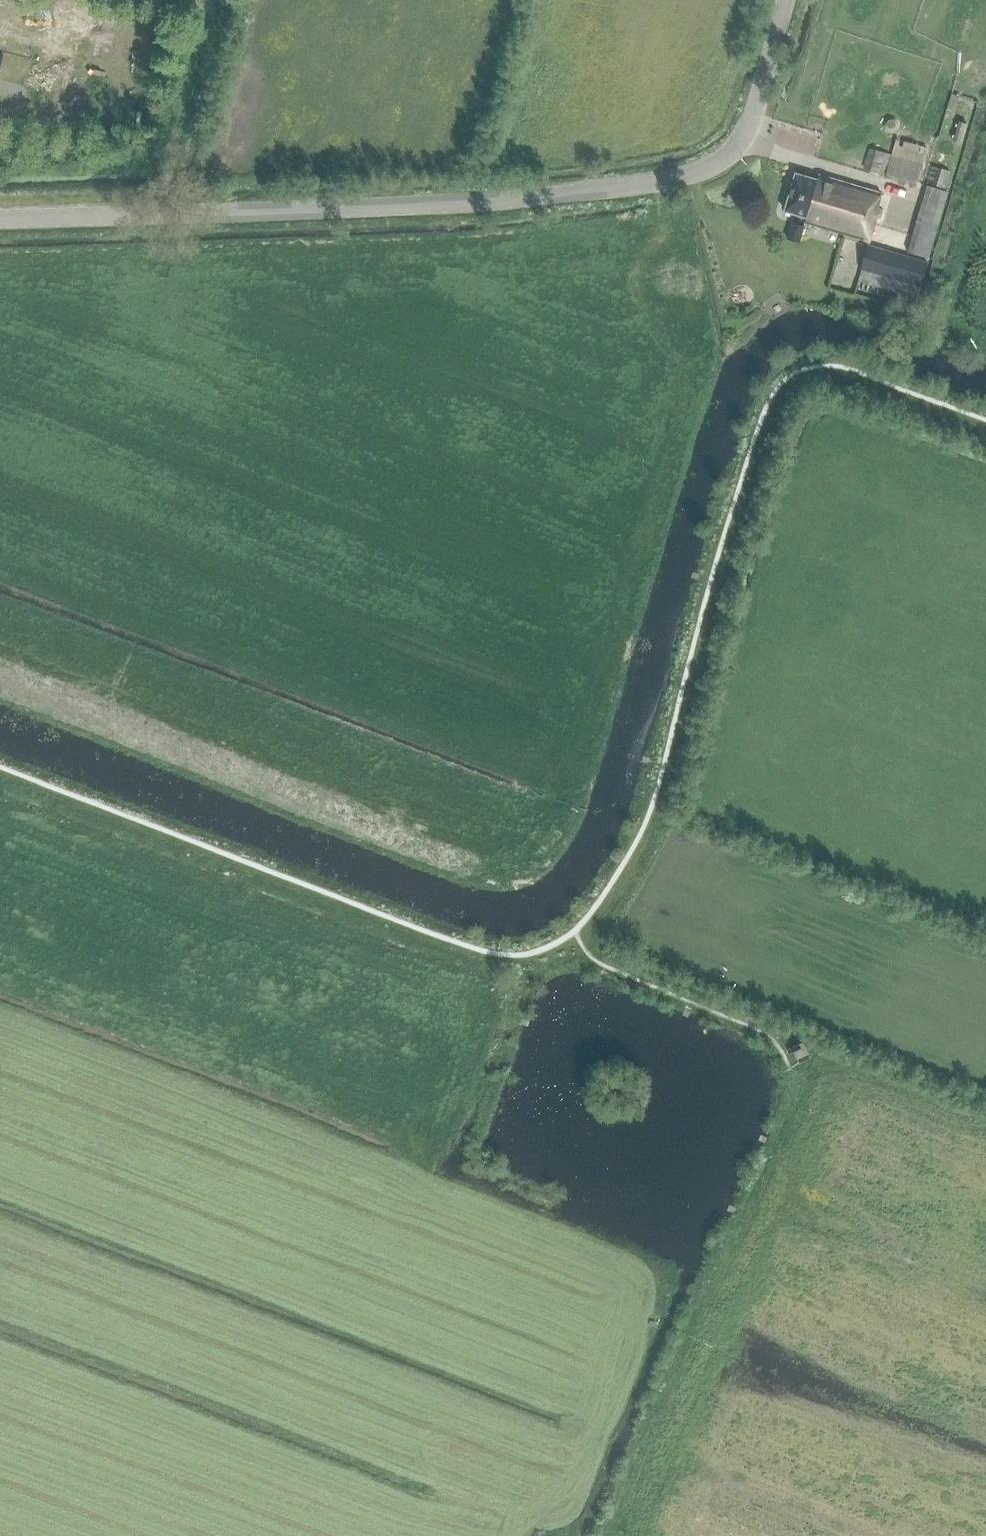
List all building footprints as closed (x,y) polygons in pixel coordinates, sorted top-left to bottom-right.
[(896,139),(885,173),(916,182),(926,148),(896,139)] [(863,168),(884,175),(890,154),(869,147),(863,168)] [(947,191),(944,190),(950,171),(932,166),(907,251),(927,258),(947,191)] [(877,207),(881,193),(818,174),(816,179),(795,173),(784,211),(805,217),(804,222),(869,241),(879,208),(877,207)] [(787,238),(798,242),(803,226),(791,223),(787,238)] [(860,268),(920,286),(927,263),(867,245),(860,268)]
